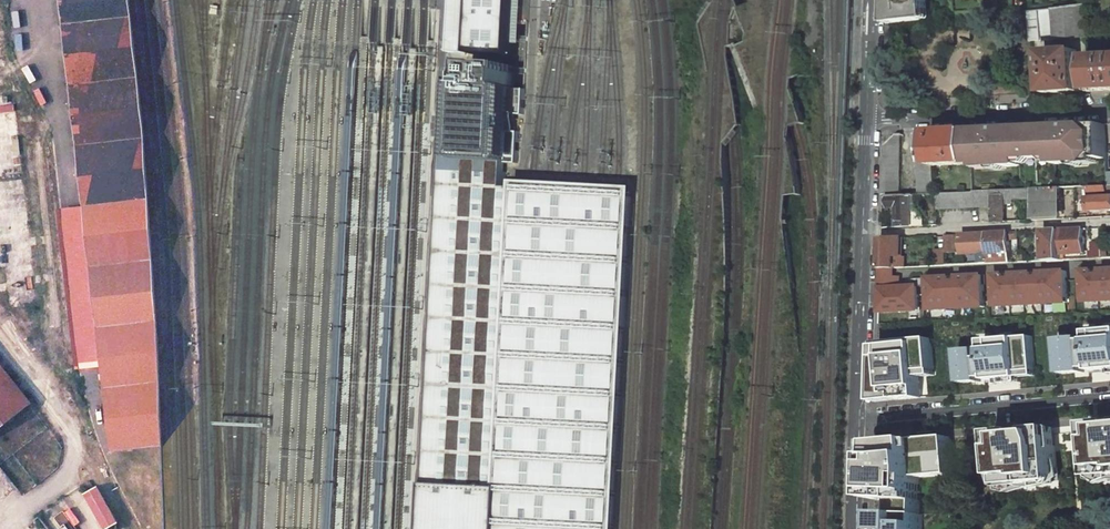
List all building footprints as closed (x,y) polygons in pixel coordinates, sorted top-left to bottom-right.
[(84,210),(59,211),(76,368),(102,366),(111,448),(161,443),(158,345),(142,123),(128,0),(60,0),(84,210)] [(451,53),(473,54),(513,56),(515,0),(454,0),(451,53)] [(889,24),(923,20),(923,12),(930,12),(928,0),(890,0),(889,24)] [(1086,6),(1030,12),(1032,41),(1042,41),(1089,37),(1086,6)] [(1077,50),(1044,52),(1047,93),(1080,91),(1077,50)] [(1089,57),(1091,91),(1109,90),(1109,56),(1089,57)] [(425,528),(611,528),(622,324),(624,324),(625,297),(623,297),(627,224),(629,225),(630,197),(629,197),(629,193),(619,192),(602,191),(584,190),(567,189),(549,188),(532,188),(519,187),(518,192),(512,192),(506,191),(507,163),(518,163),(519,131),(509,131),(509,114),(524,114),(525,89),(510,89),(511,66),(473,64),(472,68),(463,67),(462,82),(448,82),(425,528)] [(1055,126),(1027,128),(1021,128),(1021,130),(1010,130),(1009,130),(1006,130),(999,131),(983,130),(971,130),(973,164),(973,165),(999,164),(999,167),(1000,167),(1023,166),(1024,180),(1034,189),(1047,188),(1058,177),(1057,164),(1081,163),(1081,160),(1107,159),(1106,138),(1106,128),(1105,124),(1096,124),(1078,127),(1074,127),(1068,128),(1055,128),(1055,126)] [(971,130),(931,132),(933,166),(973,164),(971,130)] [(931,132),(917,133),(916,195),(934,194),(933,166),(931,132)] [(897,134),(885,145),(883,196),(889,196),(897,196),(901,134),(897,134)] [(1090,187),(1091,211),(1109,210),(1109,197),(1099,197),(1099,191),(1109,191),(1109,186),(1108,186),(1090,187)] [(1047,188),(1034,189),(1034,198),(1035,220),(1059,219),(1058,188),(1047,188)] [(1034,189),(992,191),(992,206),(993,222),(1005,222),(1004,198),(1013,198),(1013,199),(1034,198),(1034,189)] [(974,192),(937,194),(938,208),(992,206),(992,191),(974,192)] [(897,196),(889,196),(889,208),(897,207),(897,227),(922,226),(922,210),(912,211),(912,195),(897,196)] [(1084,229),(1060,230),(1061,254),(1085,253),(1084,229)] [(1060,230),(1044,231),(1045,260),(1062,259),(1061,254),(1060,230)] [(1009,232),(987,233),(989,253),(1010,252),(1009,232)] [(963,234),(964,253),(981,253),(982,263),(989,263),(989,253),(987,233),(963,234)] [(955,235),(946,235),(947,252),(956,252),(955,235)] [(895,238),(882,239),(881,268),(894,268),(895,255),(902,256),(903,242),(895,242),(895,238)] [(1103,257),(1102,242),(1093,243),(1093,251),(1091,251),(1091,258),(1103,257)] [(1101,269),(1102,279),(1102,283),(1095,284),(1095,279),(1095,270),(1083,270),(1084,302),(1109,300),(1109,269),(1101,269)] [(1005,274),(994,275),(996,306),(1068,302),(1066,271),(1040,273),(1041,282),(1041,287),(1034,287),(1034,283),(1033,273),(1012,274),(1013,284),(1013,288),(1006,288),(1006,284),(1005,274)] [(891,277),(881,276),(880,288),(891,287),(891,277)] [(950,277),(929,278),(931,310),(985,307),(983,276),(958,277),(959,286),(959,292),(951,292),(951,287),(950,277)] [(902,286),(902,277),(891,277),(891,287),(902,286)] [(880,312),(919,310),(918,286),(902,286),(880,288),(880,312)] [(1064,339),(1065,346),(1059,346),(1062,373),(1085,371),(1085,369),(1084,359),(1091,358),(1092,368),(1092,371),(1108,369),(1109,369),(1109,329),(1096,330),(1097,339),(1089,339),(1082,340),(1082,338),(1064,339)] [(1096,330),(1088,331),(1089,339),(1097,339),(1096,330)] [(978,350),(959,352),(962,383),(981,381),(980,371),(987,370),(988,380),(996,379),(1020,377),(1020,372),(1036,370),(1033,336),(993,340),(993,348),(985,349),(986,357),(979,358),(978,350)] [(932,338),(879,343),(876,402),(922,398),(920,377),(920,371),(935,370),(932,338)] [(993,348),(993,340),(984,340),(985,349),(993,348)] [(29,402),(0,365),(0,425),(29,402)] [(1091,424),(1093,447),(1096,447),(1097,457),(1094,457),(1096,478),(1109,477),(1109,422),(1091,424)] [(1005,432),(995,433),(1000,487),(1049,482),(1049,476),(1059,475),(1055,433),(1035,435),(1034,429),(1005,432)] [(952,437),(875,444),(874,499),(894,500),(894,514),(881,513),(881,528),(922,528),(923,514),(920,514),(920,500),(915,500),(916,484),(921,485),(921,472),(955,469),(952,437)] [(83,493),(103,528),(105,528),(111,525),(116,522),(96,486),(83,493)]
